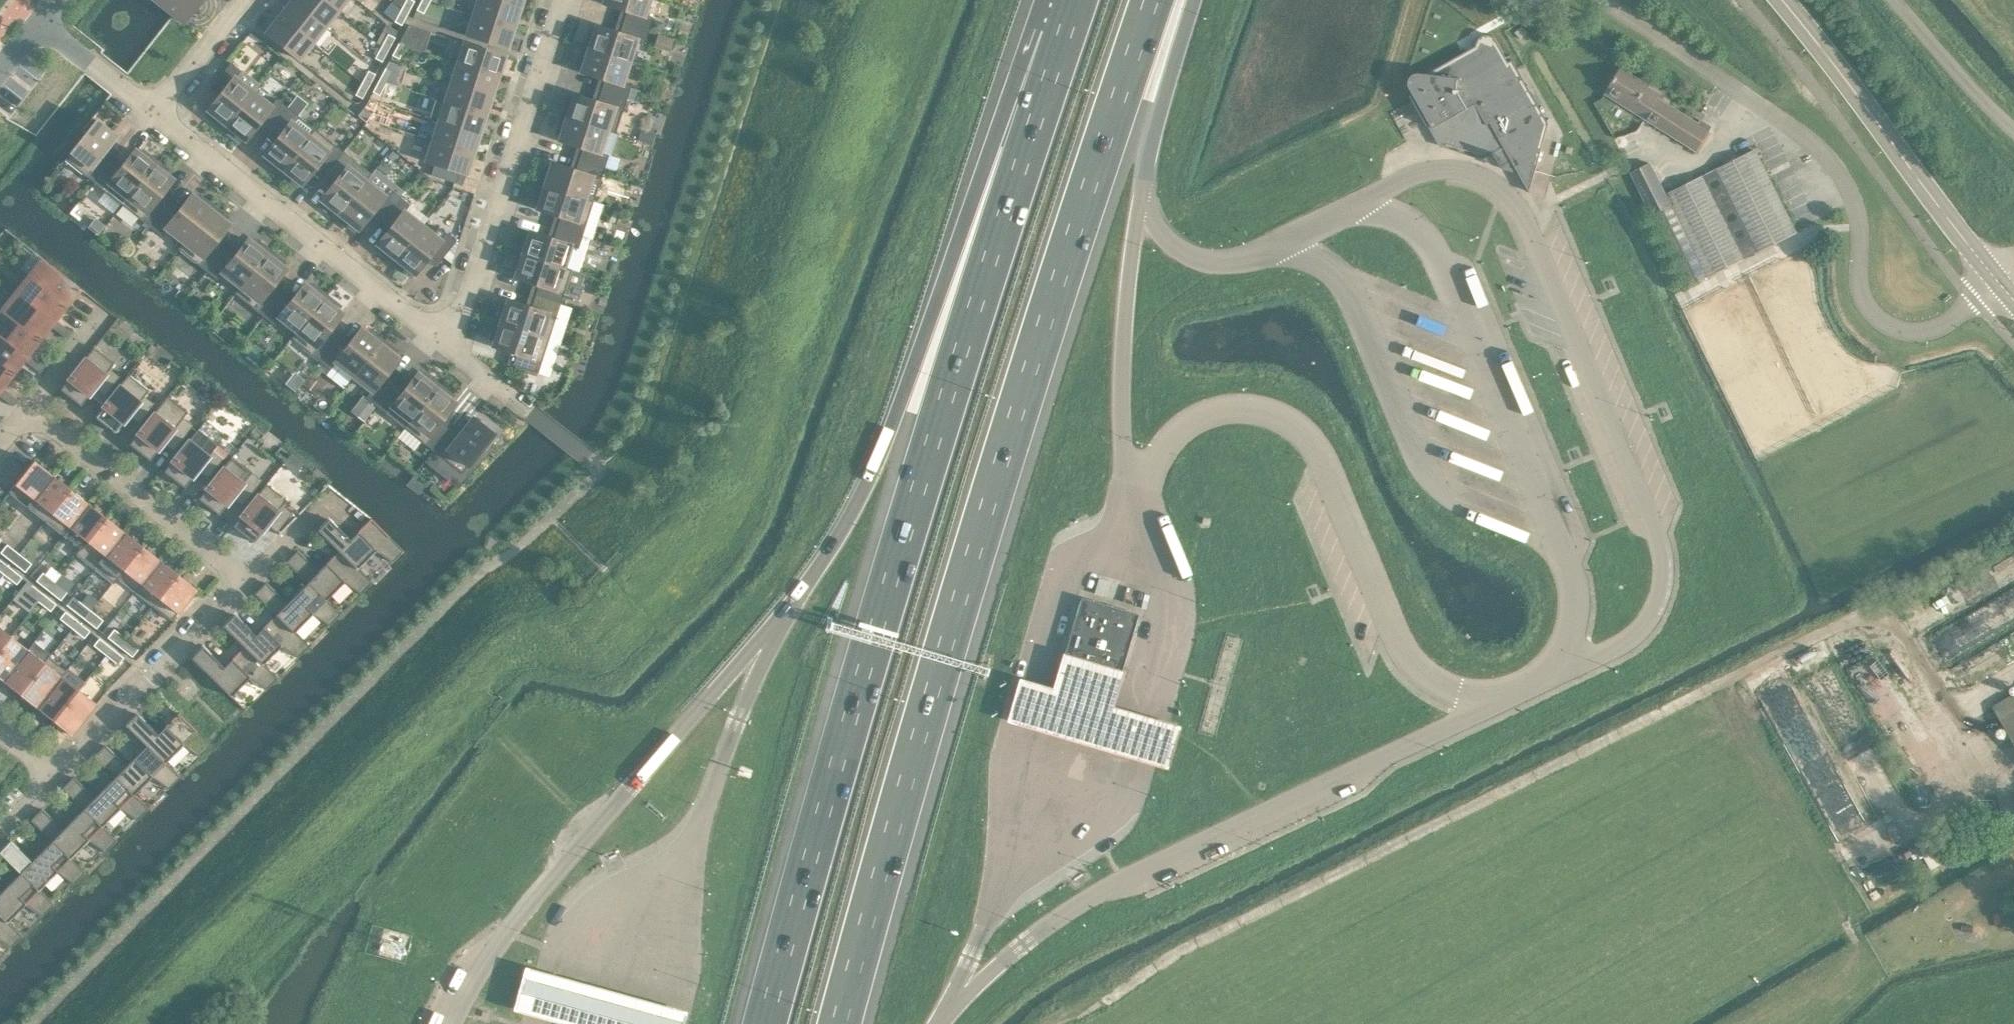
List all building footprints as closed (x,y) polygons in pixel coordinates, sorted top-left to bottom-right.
[(183,21),(200,0),(157,0),(183,21)] [(277,14),(311,41),(324,25),(292,0),(291,0),(286,7),(284,5),(277,14)] [(324,25),(337,9),(325,0),(292,0),(324,25)] [(337,9),(344,0),(325,0),(337,9)] [(413,0),(404,0),(400,9),(407,12),(413,0)] [(429,0),(428,0),(420,0),(415,9),(422,13),(429,0)] [(497,0),(477,0),(473,14),(514,27),(517,16),(515,16),(518,7),(497,0)] [(622,21),(648,29),(652,17),(643,14),(647,0),(604,0),(603,2),(626,10),(622,21)] [(400,24),(407,12),(400,9),(393,21),(400,24)] [(265,32),(298,58),(311,41),(277,14),(270,23),(272,24),(265,32)] [(514,27),(473,14),(466,34),(506,47),(509,37),(510,38),(514,27)] [(634,39),(644,42),(648,29),(622,21),(618,32),(596,25),(594,31),(589,30),(584,47),(628,61),(634,39)] [(404,46),(411,34),(404,30),(397,42),(404,46)] [(387,49),(394,37),(387,33),(380,45),(387,49)] [(1510,54),(1506,56),(1495,38),(1494,36),(1493,35),(1491,34),(1489,34),(1488,34),(1486,34),(1484,34),(1483,34),(1481,35),(1480,36),(1479,38),(1478,39),(1469,57),(1464,48),(1434,65),(1439,74),(1419,72),(1418,72),(1416,72),(1415,73),(1412,74),(1411,75),(1410,76),(1409,77),(1409,78),(1408,80),(1408,81),(1408,82),(1408,84),(1409,86),(1414,94),(1411,97),(1425,122),(1428,120),(1441,142),(1485,154),(1493,149),(1503,166),(1512,161),(1529,191),(1548,122),(1510,54)] [(398,58),(404,46),(397,42),(391,54),(398,58)] [(503,54),(464,42),(457,62),(498,75),(502,65),(500,64),(503,54)] [(381,61),(387,49),(380,45),(374,57),(381,61)] [(604,78),(600,90),(626,98),(630,85),(621,82),(628,61),(584,47),(578,63),(583,65),(581,71),(604,78)] [(222,121),(226,123),(251,91),(234,77),(240,69),(229,61),(213,82),(222,90),(207,109),(209,110),(206,114),(219,124),(222,121)] [(498,75),(457,62),(451,81),(490,94),(493,85),(495,86),(498,75)] [(385,82),(391,70),(384,67),(378,79),(385,82)] [(1695,148),(1707,129),(1644,89),(1647,84),(1620,68),(1607,88),(1633,104),(1631,108),(1695,148)] [(368,85),(374,73),(367,70),(361,82),(368,85)] [(378,94),(385,82),(378,79),(371,91),(378,94)] [(490,94),(451,81),(445,100),(436,97),(435,98),(486,114),(489,104),(487,103),(490,94)] [(361,97),(368,85),(361,82),(354,94),(361,97)] [(567,98),(562,115),(615,132),(626,98),(600,90),(596,101),(574,93),(571,100),(567,98)] [(260,120),(269,127),(286,106),(275,98),(269,105),(251,91),(226,123),(230,126),(227,130),(240,141),(243,137),(245,138),(260,120)] [(486,114),(435,98),(429,117),(478,133),(481,124),(482,125),(486,114)] [(362,119),(371,108),(365,103),(356,114),(362,119)] [(278,165),(282,168),(314,128),(313,128),(307,135),(292,123),(291,122),(297,115),(286,106),(269,127),(278,134),(264,153),(265,155),(262,158),(275,169),(278,165)] [(115,134),(92,115),(81,129),(84,132),(64,158),(93,182),(110,160),(100,153),(115,134)] [(605,130),(614,133),(615,132),(562,115),(556,132),(561,133),(559,139),(581,147),(578,158),(604,166),(608,154),(598,151),(605,130)] [(478,133),(429,117),(429,118),(438,121),(432,140),(473,153),(477,142),(475,142),(478,133)] [(314,128),(282,168),(286,171),(283,175),(296,186),(299,182),(301,183),(316,164),(325,172),(342,151),(314,128)] [(642,129),(639,140),(651,143),(654,132),(642,129)] [(470,164),(473,153),(432,140),(425,160),(434,163),(430,174),(456,182),(459,171),(465,173),(468,163),(470,164)] [(1796,232),(1754,148),(1664,194),(1648,161),(1630,170),(1689,286),(1706,277),(1796,232)] [(119,168),(110,160),(93,182),(121,204),(156,160),(142,149),(139,153),(134,149),(119,168)] [(335,210),(339,213),(364,180),(347,166),(353,159),(342,151),(325,172),(335,179),(320,198),(321,199),(318,203),(332,214),(335,210)] [(545,167),(539,183),(592,201),(593,200),(584,197),(590,176),(599,179),(604,166),(578,158),(574,169),(551,162),(549,168),(545,167)] [(156,160),(121,204),(149,226),(166,205),(157,197),(172,179),(167,175),(170,171),(156,160)] [(382,216),(399,195),(388,187),(382,195),(364,180),(339,213),(342,216),(339,220),(353,230),(356,226),(358,228),(372,209),(382,216)] [(556,226),(581,235),(592,201),(539,183),(534,200),(539,202),(537,208),(559,215),(556,226)] [(176,212),(166,205),(149,226),(160,234),(166,227),(183,240),(177,248),(178,249),(212,205),(198,194),(195,198),(190,194),(176,212)] [(403,211),(409,203),(399,195),(382,216),(391,224),(376,242),(378,244),(375,248),(388,258),(391,254),(395,257),(421,225),(403,211)] [(223,219),(226,216),(212,205),(178,249),(206,271),(223,250),(213,242),(228,223),(223,219)] [(106,206),(92,222),(99,228),(112,212),(106,206)] [(421,225),(395,257),(399,260),(396,264),(409,275),(412,271),(414,272),(429,254),(438,261),(455,240),(445,232),(439,239),(421,225)] [(523,235),(517,252),(570,269),(571,268),(561,265),(568,245),(577,248),(581,235),(556,226),(552,238),(529,231),(527,237),(523,235)] [(232,257),(223,250),(206,271),(216,279),(222,271),(239,285),(233,292),(234,293),(269,249),(255,238),(252,242),(247,238),(232,257)] [(282,260),(269,249),(234,293),(262,315),(279,294),(269,287),(284,268),(280,264),(282,260)] [(534,295),(559,303),(570,269),(517,252),(512,269),(517,270),(515,276),(537,284),(534,295)] [(42,257),(28,275),(67,305),(81,288),(42,257)] [(53,322),(56,319),(67,305),(28,275),(34,280),(21,296),(15,291),(15,292),(53,322)] [(296,329),(290,337),(291,338),(325,294),(312,283),(308,287),(303,283),(288,302),(279,294),(262,315),(273,324),(279,316),(296,329)] [(63,325),(56,319),(53,322),(15,292),(2,309),(40,339),(51,325),(59,331),(63,325)] [(339,305),(325,294),(291,338),(319,360),(335,339),(326,331),(341,312),(336,309),(339,305)] [(501,304),(495,321),(548,338),(559,303),(534,295),(530,307),(507,299),(505,305),(501,304)] [(0,311),(0,335),(26,356),(29,353),(40,339),(2,309),(0,311)] [(511,363),(537,372),(548,338),(495,321),(490,337),(494,339),(492,345),(515,352),(511,363)] [(66,337),(71,331),(63,325),(59,331),(66,337)] [(329,368),(335,361),(353,375),(382,339),(368,328),(365,332),(360,327),(345,346),(335,339),(319,360),(329,368)] [(26,356),(0,335),(0,363),(13,373),(24,359),(32,365),(37,359),(29,353),(26,356)] [(395,349),(382,339),(353,375),(371,389),(365,396),(375,405),(392,383),(382,376),(397,357),(392,353),(395,349)] [(119,375),(109,368),(114,362),(93,346),(59,388),(80,405),(94,387),(103,395),(119,375)] [(39,371),(44,365),(37,359),(32,365),(39,371)] [(2,387),(13,373),(0,363),(0,389),(2,387)] [(409,419),(403,426),(403,427),(438,383),(424,372),(421,376),(416,372),(401,391),(392,383),(375,405),(386,413),(392,405),(409,419)] [(153,403),(144,395),(148,389),(127,373),(94,416),(114,432),(128,414),(138,422),(153,403)] [(432,449),(448,428),(439,421),(454,402),(449,398),(452,394),(438,383),(403,427),(432,449)] [(5,399),(10,393),(2,387),(0,389),(0,395),(5,399)] [(13,405),(17,399),(10,393),(5,399),(13,405)] [(163,442),(172,449),(192,425),(182,417),(187,411),(166,395),(128,443),(149,459),(163,442)] [(473,417),(458,435),(448,428),(432,449),(461,472),(481,446),(485,449),(496,435),(473,417)] [(197,428),(163,470),(183,486),(197,469),(207,477),(222,457),(213,450),(217,444),(197,428)] [(261,479),(231,455),(197,498),(218,514),(232,496),(241,504),(261,479)] [(33,459),(8,491),(27,505),(52,474),(33,459)] [(307,487),(298,480),(304,472),(286,459),(269,480),(297,501),(307,487)] [(70,488),(52,474),(27,505),(45,520),(70,488)] [(286,499),(266,482),(232,525),(252,541),(266,524),(276,531),(291,512),(282,504),(286,499)] [(88,502),(70,488),(45,520),(62,534),(88,502)] [(105,516),(88,502),(62,534),(79,547),(75,553),(76,554),(105,516)] [(123,530),(105,516),(76,554),(94,568),(123,530)] [(316,529),(337,550),(338,550),(357,568),(357,567),(375,550),(392,561),(403,550),(370,517),(349,539),(328,518),(316,529)] [(141,545),(123,530),(94,568),(112,582),(141,545)] [(18,553),(6,543),(0,551),(0,552),(12,561),(18,553)] [(159,559),(141,545),(112,582),(113,583),(117,577),(134,590),(159,559)] [(285,561),(306,582),(307,581),(325,600),(326,599),(343,581),(360,593),(372,582),(357,567),(357,568),(338,550),(337,550),(317,570),(296,550),(285,561)] [(24,571),(31,562),(18,553),(12,561),(24,571)] [(9,566),(0,559),(0,571),(3,574),(9,566)] [(177,573),(159,559),(134,590),(152,605),(177,573)] [(16,583),(21,576),(9,566),(3,574),(16,583)] [(47,589),(54,581),(42,571),(35,580),(47,589)] [(177,573),(152,605),(171,619),(196,588),(177,573)] [(60,599),(67,591),(54,581),(47,589),(60,599)] [(307,581),(306,582),(286,602),(265,581),(253,593),(274,614),(275,613),(294,631),(312,613),(329,625),(340,613),(326,599),(325,600),(307,581)] [(37,601),(43,593),(31,584),(25,591),(37,601)] [(50,610),(55,603),(43,593),(37,601),(50,610)] [(1082,595),(1080,596),(1078,597),(1061,656),(1061,657),(1061,658),(1061,659),(1062,660),(1063,660),(1117,676),(1118,676),(1119,676),(1120,676),(1120,675),(1121,674),(1138,615),(1138,614),(1138,613),(1138,612),(1137,612),(1136,612),(1082,595)] [(83,618),(90,609),(78,599),(71,608),(83,618)] [(95,627),(102,619),(90,609),(83,618),(95,627)] [(71,627),(77,620),(65,610),(59,618),(71,627)] [(222,625),(243,646),(244,645),(262,663),(263,663),(280,645),(297,657),(309,645),(294,631),(275,613),(274,614),(254,634),(233,613),(222,625)] [(84,637),(89,630),(77,620),(71,627),(84,637)] [(10,635),(0,627),(0,647),(10,635)] [(119,646),(126,638),(113,628),(107,636),(119,646)] [(0,647),(0,678),(2,680),(27,648),(10,635),(0,647)] [(105,654),(111,647),(99,637),(93,644),(105,654)] [(131,656),(138,647),(126,638),(119,646),(131,656)] [(243,646),(223,666),(202,645),(190,657),(230,696),(249,677),(266,689),(277,677),(263,663),(262,663),(244,645),(243,646)] [(117,664),(123,657),(111,647),(105,654),(117,664)] [(19,693),(48,656),(47,655),(43,661),(27,648),(2,680),(19,693)] [(36,706),(65,669),(48,656),(19,693),(36,706)] [(1117,676),(1063,660),(1056,684),(1022,674),(1010,715),(1162,761),(1174,719),(1110,700),(1117,676)] [(62,676),(67,670),(65,669),(36,706),(53,720),(78,688),(62,676)] [(78,688),(53,720),(71,734),(96,703),(78,688)] [(1993,707),(2013,742),(2013,694),(1993,707)] [(178,712),(157,733),(135,712),(124,724),(145,745),(146,744),(164,762),(165,762),(182,744),(199,756),(211,744),(178,712)] [(146,744),(145,745),(125,765),(104,744),(93,755),(114,776),(133,794),(133,793),(151,776),(168,788),(179,776),(165,762),(164,762),(146,744)] [(61,787),(82,808),(83,808),(101,826),(102,825),(119,808),(136,819),(148,808),(133,793),(133,794),(114,776),(94,797),(72,776),(61,787)] [(70,858),(70,857),(88,839),(105,851),(116,840),(102,825),(101,826),(83,808),(82,808),(62,829),(41,808),(30,819),(51,840),(51,839),(70,858)] [(19,872),(20,871),(38,889),(39,889),(56,871),(73,883),(85,872),(70,857),(70,858),(51,839),(51,840),(30,860),(9,840),(0,849),(0,853),(19,872)] [(19,872),(0,891),(0,915),(7,921),(25,903),(42,915),(53,903),(39,889),(38,889),(20,871),(19,872)] [(10,947),(22,935),(7,921),(0,915),(0,940),(10,947)] [(683,1006),(527,963),(516,1004),(582,1022),(582,1023),(678,1023),(683,1006)]
